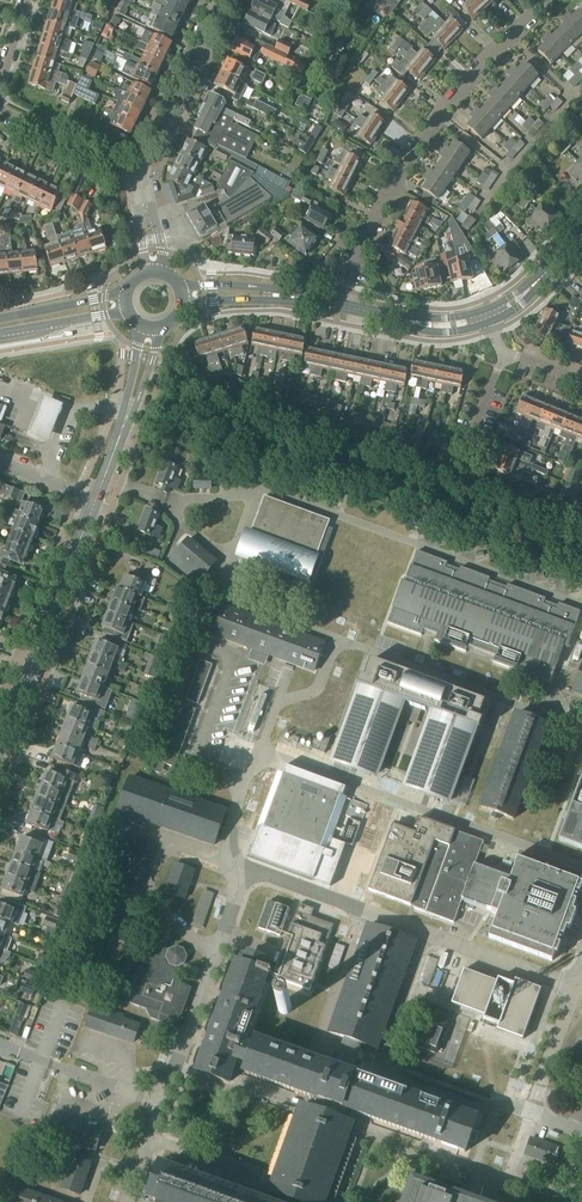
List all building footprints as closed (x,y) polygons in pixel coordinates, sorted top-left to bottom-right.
[(78,4),(66,0),(57,0),(54,10),(80,19),(91,22),(93,17),(78,12),(76,12),(78,4)] [(107,8),(112,10),(116,0),(111,0),(107,8)] [(154,4),(182,18),(187,7),(173,0),(156,0),(154,4)] [(281,23),(280,25),(289,29),(292,22),(288,20),(288,19),(285,18),(287,12),(282,10),(286,2),(283,0),(273,0),(271,4),(262,0),(257,0),(251,12),(271,22),(273,19),(281,23)] [(287,2),(308,12),(311,6),(299,0),(285,0),(287,1),(287,2)] [(467,2),(461,7),(473,20),(483,11),(473,0),(465,0),(467,2)] [(483,11),(493,2),(491,0),(473,0),(483,11)] [(129,5),(121,2),(115,13),(125,18),(128,11),(126,11),(129,5)] [(439,19),(422,3),(419,7),(454,40),(463,30),(450,19),(445,24),(439,18),(439,19)] [(450,7),(459,16),(462,12),(454,3),(450,7)] [(151,15),(152,16),(151,16),(177,29),(182,18),(154,4),(151,9),(153,10),(151,15)] [(432,34),(434,36),(432,38),(445,50),(454,40),(419,7),(414,12),(424,21),(429,17),(430,18),(419,30),(429,39),(432,34)] [(459,16),(450,7),(447,11),(455,19),(459,16)] [(80,19),(54,10),(50,23),(66,28),(76,31),(80,19)] [(571,16),(567,19),(581,35),(581,14),(579,11),(573,18),(571,16)] [(271,22),(251,12),(245,25),(272,38),(277,26),(271,23),(271,22)] [(151,16),(146,27),(172,39),(177,29),(151,16)] [(109,27),(115,30),(115,31),(117,32),(122,21),(114,17),(109,27)] [(565,26),(559,31),(573,45),(581,36),(581,35),(567,19),(562,23),(565,26)] [(66,28),(50,23),(46,36),(68,43),(70,37),(64,35),(66,28)] [(103,26),(92,23),(90,29),(101,32),(103,26)] [(109,27),(106,26),(101,37),(110,41),(115,31),(115,30),(109,27)] [(553,37),(551,35),(547,39),(562,55),(573,45),(559,31),(553,37)] [(400,48),(403,50),(427,70),(436,60),(422,49),(418,55),(411,50),(413,48),(395,34),(390,40),(392,42),(400,48)] [(68,43),(46,36),(42,47),(69,56),(73,44),(68,43)] [(152,40),(144,37),(141,42),(167,55),(172,44),(154,36),(152,40)] [(340,44),(325,38),(322,46),(339,53),(342,45),(340,44)] [(238,39),(232,52),(256,64),(263,51),(238,39)] [(543,43),(545,45),(539,51),(552,65),(562,55),(547,39),(543,43)] [(292,46),(279,40),(275,50),(288,56),(292,46)] [(138,49),(146,53),(143,57),(161,66),(167,55),(141,42),(140,45),(133,41),(130,48),(137,51),(138,49)] [(388,47),(391,49),(390,50),(395,54),(400,48),(392,42),(388,47)] [(69,56),(42,47),(39,59),(55,64),(57,57),(64,59),(70,61),(72,57),(69,56)] [(101,63),(106,52),(99,49),(93,59),(101,63)] [(268,56),(285,64),(284,67),(302,75),(307,65),(288,56),(275,50),(271,49),(268,56)] [(115,56),(118,58),(131,64),(130,65),(156,77),(161,66),(143,57),(141,62),(118,50),(115,56)] [(392,68),(404,78),(408,72),(419,81),(427,70),(403,50),(399,55),(404,59),(400,64),(397,61),(392,68)] [(156,77),(130,65),(131,64),(118,58),(113,69),(151,87),(156,77)] [(55,64),(39,59),(35,71),(58,78),(70,82),(78,85),(81,80),(71,77),(59,73),(61,66),(55,64)] [(80,59),(77,67),(83,69),(87,61),(80,59)] [(254,74),(249,71),(229,61),(222,74),(243,84),(247,76),(252,78),(251,80),(262,85),(266,76),(255,71),(254,74)] [(85,75),(87,75),(93,78),(95,79),(101,67),(91,63),(85,75)] [(569,71),(574,76),(576,74),(577,75),(580,72),(581,70),(581,67),(578,63),(569,71)] [(519,71),(516,69),(513,73),(530,88),(539,77),(524,64),(519,71)] [(66,86),(67,89),(62,101),(69,104),(73,95),(78,86),(78,85),(70,82),(58,78),(35,71),(30,85),(53,92),(56,83),(66,86)] [(369,76),(374,80),(378,74),(373,71),(369,76)] [(568,83),(574,89),(581,81),(581,75),(580,72),(577,75),(576,74),(574,76),(568,83)] [(509,77),(511,79),(506,85),(520,98),(530,88),(513,73),(509,77)] [(216,86),(236,96),(243,84),(222,74),(216,86)] [(78,85),(78,86),(89,91),(93,83),(93,82),(92,81),(93,78),(87,75),(85,79),(82,77),(81,80),(78,85)] [(374,80),(369,76),(364,83),(369,86),(374,80)] [(385,82),(380,77),(376,82),(401,102),(410,91),(390,76),(385,82)] [(378,91),(384,96),(380,102),(393,112),(401,102),(376,82),(381,86),(378,91)] [(120,90),(117,89),(116,90),(146,104),(151,92),(136,85),(136,86),(133,84),(131,88),(123,84),(120,90)] [(500,92),(497,89),(494,94),(511,109),(520,98),(506,85),(500,92)] [(78,86),(73,95),(96,105),(100,96),(89,91),(78,86)] [(114,101),(118,103),(117,103),(141,115),(146,104),(116,90),(114,95),(116,96),(114,101)] [(210,94),(204,106),(221,114),(249,128),(251,122),(224,109),(226,104),(227,105),(228,103),(210,94)] [(490,98),(492,100),(487,106),(501,119),(511,109),(494,94),(490,98)] [(239,103),(260,113),(264,106),(243,95),(239,103)] [(551,95),(544,102),(550,108),(555,112),(563,104),(557,98),(556,100),(551,95)] [(544,102),(540,107),(546,112),(550,108),(544,102)] [(136,125),(141,115),(117,103),(112,114),(136,125)] [(340,109),(345,113),(349,107),(344,103),(340,109)] [(216,148),(217,146),(219,147),(258,166),(246,160),(258,137),(232,124),(234,121),(249,128),(221,114),(204,106),(198,117),(201,118),(195,129),(198,131),(195,138),(216,148)] [(481,112),(479,110),(475,115),(492,130),(501,119),(487,106),(481,112)] [(345,113),(340,109),(335,116),(341,120),(345,113)] [(112,131),(118,135),(120,130),(131,136),(136,125),(112,114),(107,125),(113,128),(112,131)] [(367,120),(361,116),(357,121),(378,134),(386,123),(371,114),(367,120)] [(471,119),(474,121),(468,127),(482,140),(492,130),(475,115),(471,119)] [(532,128),(526,123),(519,116),(514,121),(527,132),(525,135),(530,140),(537,132),(532,128)] [(526,123),(532,128),(535,124),(530,119),(526,123)] [(348,139),(357,145),(361,139),(371,146),(378,134),(357,121),(354,125),(361,130),(357,136),(352,133),(348,139)] [(296,146),(299,148),(298,150),(307,156),(315,142),(306,137),(304,139),(301,137),(296,146)] [(516,144),(511,140),(507,144),(518,153),(525,146),(520,140),(516,144)] [(208,150),(189,141),(182,155),(201,164),(208,150)] [(560,146),(566,152),(571,147),(564,141),(560,146)] [(450,150),(447,149),(444,153),(463,166),(471,154),(455,143),(450,150)] [(503,148),(509,153),(505,157),(510,162),(518,153),(507,144),(503,148)] [(566,152),(560,146),(555,151),(562,157),(566,152)] [(219,147),(215,157),(228,164),(230,161),(230,162),(259,175),(260,171),(256,169),(258,166),(219,147)] [(320,155),(326,158),(329,152),(323,149),(320,155)] [(441,158),(443,159),(439,166),(455,178),(463,166),(444,153),(441,158)] [(336,157),(333,162),(340,166),(356,173),(362,162),(346,154),(343,160),(336,157)] [(201,164),(182,155),(176,167),(195,177),(201,164)] [(326,158),(320,155),(316,162),(323,165),(326,158)] [(230,162),(224,174),(216,170),(213,176),(221,180),(217,188),(219,194),(220,193),(222,198),(226,196),(226,197),(217,207),(216,206),(208,211),(205,205),(200,208),(199,208),(185,213),(200,238),(217,228),(219,231),(227,226),(272,200),(274,203),(290,193),(259,175),(230,162)] [(576,182),(579,179),(581,182),(581,166),(578,163),(574,167),(575,168),(569,174),(576,182)] [(6,189),(16,169),(4,164),(0,172),(0,186),(6,189)] [(320,169),(314,166),(311,173),(316,176),(320,169)] [(337,172),(330,168),(327,174),(350,185),(356,173),(340,166),(337,172)] [(434,173),(431,172),(428,176),(447,189),(455,178),(439,166),(434,173)] [(176,167),(169,181),(180,186),(183,181),(192,185),(190,190),(195,193),(197,187),(201,189),(203,196),(215,192),(212,184),(210,185),(210,184),(195,177),(176,167)] [(492,172),(487,168),(480,178),(492,186),(499,175),(493,171),(492,172)] [(11,195),(16,197),(27,175),(16,169),(6,189),(12,192),(11,195)] [(325,179),(332,182),(329,189),(344,197),(350,185),(327,174),(325,179)] [(16,197),(14,202),(20,205),(22,200),(23,197),(29,200),(38,181),(27,175),(16,197)] [(423,190),(426,192),(422,199),(433,206),(437,200),(439,201),(447,189),(428,176),(425,181),(428,183),(423,190)] [(477,182),(483,186),(481,189),(487,193),(492,186),(480,178),(477,182)] [(29,200),(35,204),(34,206),(39,209),(50,186),(38,181),(29,200)] [(169,181),(172,182),(171,184),(178,202),(193,197),(195,193),(190,190),(192,185),(183,181),(180,186),(169,181)] [(62,192),(50,186),(39,209),(44,211),(46,208),(52,212),(53,210),(60,213),(66,202),(59,199),(62,192)] [(524,199),(517,193),(516,194),(529,205),(530,204),(533,199),(528,196),(528,195),(528,194),(524,199)] [(464,201),(477,210),(482,202),(469,194),(464,201)] [(512,200),(525,210),(529,205),(516,194),(512,200)] [(312,199),(305,196),(302,202),(309,205),(312,199)] [(69,207),(78,211),(82,202),(73,198),(69,207)] [(541,205),(537,210),(537,211),(553,224),(560,215),(553,209),(556,206),(547,200),(542,206),(541,205)] [(477,210),(464,201),(458,210),(464,214),(468,209),(474,213),(477,210)] [(79,214),(82,221),(84,228),(86,233),(93,253),(107,248),(101,230),(93,233),(89,220),(87,220),(94,206),(85,202),(79,214)] [(429,212),(411,203),(407,212),(429,223),(430,220),(426,218),(429,212)] [(307,220),(324,229),(331,216),(314,207),(307,220)] [(529,223),(537,230),(539,227),(546,232),(553,224),(537,211),(533,216),(534,216),(529,223)] [(429,223),(407,212),(402,220),(421,229),(424,223),(428,225),(429,223)] [(506,246),(497,234),(504,229),(499,222),(502,219),(501,217),(503,215),(500,212),(483,226),(489,233),(492,238),(501,249),(506,246)] [(36,214),(33,221),(37,223),(41,217),(36,214)] [(395,228),(397,229),(416,239),(416,238),(419,232),(421,233),(422,230),(421,229),(402,220),(399,218),(395,228)] [(430,224),(435,226),(439,229),(443,225),(443,224),(432,218),(430,224)] [(449,223),(453,242),(462,282),(473,279),(468,260),(477,258),(473,252),(474,252),(453,218),(449,223)] [(51,240),(52,245),(46,247),(52,267),(66,262),(57,237),(54,228),(53,224),(51,221),(42,223),(48,241),(51,240)] [(227,226),(219,231),(217,233),(220,237),(210,241),(214,249),(224,245),(228,245),(227,253),(232,254),(254,256),(255,238),(234,236),(234,237),(229,236),(230,228),(229,229),(227,226)] [(298,230),(293,227),(290,231),(312,248),(318,240),(301,226),(298,230)] [(54,228),(57,237),(66,262),(79,258),(73,238),(63,241),(59,227),(54,228)] [(269,233),(272,235),(271,236),(279,242),(285,234),(276,228),(276,229),(273,227),(269,233)] [(266,243),(271,236),(261,228),(256,235),(266,243)] [(426,248),(421,245),(420,247),(416,245),(419,240),(416,238),(416,239),(397,229),(393,238),(416,249),(418,250),(414,255),(418,258),(426,248)] [(288,234),(293,237),(289,242),(306,256),(312,248),(290,231),(288,234)] [(86,233),(73,238),(79,258),(93,253),(86,233)] [(433,237),(429,233),(425,238),(430,241),(433,237)] [(492,238),(489,233),(484,237),(488,242),(492,238)] [(9,274),(5,237),(0,237),(0,275),(9,274)] [(12,254),(11,237),(5,237),(9,274),(24,273),(21,253),(20,253),(12,254)] [(19,239),(20,253),(21,253),(24,273),(38,271),(35,251),(27,252),(26,245),(25,245),(24,238),(19,239)] [(416,249),(393,238),(389,246),(408,255),(411,250),(415,252),(416,249)] [(507,247),(506,246),(501,249),(514,266),(523,259),(517,252),(521,250),(514,241),(507,247)] [(448,267),(452,284),(462,282),(453,242),(448,243),(449,249),(452,250),(452,253),(440,255),(441,260),(443,268),(448,267)] [(490,260),(497,268),(499,266),(505,273),(514,266),(501,249),(496,253),(497,254),(490,260)] [(400,256),(396,263),(408,271),(413,265),(400,256)] [(436,261),(436,260),(427,262),(428,268),(427,268),(431,288),(442,286),(438,269),(443,268),(441,260),(436,261)] [(412,272),(413,277),(415,283),(417,292),(431,288),(427,268),(415,271),(412,272)] [(573,310),(580,302),(574,297),(567,304),(573,310)] [(562,317),(546,310),(541,322),(563,333),(566,327),(558,324),(562,317)] [(563,333),(541,322),(535,334),(549,341),(553,334),(561,338),(563,333)] [(573,331),(568,347),(580,351),(581,346),(581,327),(580,333),(573,331)] [(249,345),(244,328),(231,332),(239,356),(245,355),(242,347),(249,345)] [(252,347),(259,348),(258,356),(263,357),(268,331),(256,329),(252,347)] [(281,334),(268,331),(263,357),(276,360),(277,352),(281,334)] [(219,336),(225,353),(231,351),(234,358),(239,356),(231,332),(219,336)] [(277,352),(284,353),(283,361),(288,362),(294,337),(281,334),(277,352)] [(219,336),(207,340),(216,371),(224,374),(218,355),(225,353),(219,336)] [(306,339),(294,337),(288,362),(294,363),(295,356),(303,357),(306,339)] [(207,359),(209,366),(208,368),(216,371),(207,340),(194,344),(200,361),(207,359)] [(304,366),(312,368),(310,375),(315,376),(321,351),(308,349),(304,366)] [(333,354),(321,351),(315,376),(321,378),(323,370),(330,371),(333,354)] [(330,371),(337,373),(335,381),(340,382),(346,357),(333,354),(330,371)] [(358,359),(346,357),(340,382),(346,383),(348,375),(355,377),(358,359)] [(355,377),(362,378),(360,386),(366,387),(371,362),(358,359),(355,377)] [(409,387),(422,389),(427,364),(414,361),(409,387)] [(383,364),(371,362),(366,387),(371,388),(373,381),(380,382),(383,364)] [(380,382),(387,384),(385,391),(391,393),(396,367),(383,364),(380,382)] [(440,366),(427,364),(422,389),(427,390),(429,383),(436,384),(440,366)] [(241,378),(244,368),(237,365),(234,375),(241,378)] [(436,384),(443,386),(441,393),(447,394),(452,369),(440,366),(436,384)] [(409,370),(396,367),(391,393),(396,394),(398,386),(405,388),(409,370)] [(465,372),(452,369),(447,394),(452,395),(454,387),(461,388),(465,372)] [(259,386),(269,388),(270,382),(261,380),(259,386)] [(282,392),(285,386),(275,383),(273,389),(282,392)] [(285,386),(282,392),(292,396),(294,390),(285,386)] [(309,402),(312,396),(305,393),(303,399),(309,402)] [(312,396),(309,402),(316,404),(318,399),(312,396)] [(517,434),(511,431),(508,439),(519,444),(536,401),(524,396),(517,414),(524,417),(517,434)] [(64,405),(44,397),(29,434),(50,442),(64,405)] [(418,400),(412,399),(410,407),(417,408),(418,400)] [(418,400),(417,408),(415,416),(423,417),(426,402),(418,400)] [(547,405),(536,401),(519,444),(530,448),(532,443),(525,441),(533,421),(540,423),(547,405)] [(334,411),(336,404),(329,402),(327,409),(334,411)] [(336,404),(334,411),(340,413),(342,406),(336,404)] [(547,405),(540,423),(537,429),(544,432),(538,446),(542,448),(543,448),(558,410),(547,405)] [(543,448),(542,448),(540,453),(544,454),(546,449),(547,449),(551,440),(555,430),(561,432),(569,414),(558,410),(543,448)] [(357,420),(360,414),(353,411),(351,417),(357,420)] [(360,414),(357,420),(364,422),(366,417),(360,414)] [(559,438),(566,441),(558,462),(562,463),(580,418),(569,414),(561,432),(562,432),(559,438)] [(562,463),(566,465),(577,439),(581,440),(581,419),(580,418),(562,463)] [(372,425),(379,428),(381,422),(374,419),(372,425)] [(384,423),(382,429),(394,433),(396,427),(384,423)] [(430,438),(427,445),(446,452),(450,441),(438,437),(437,441),(430,438)] [(522,453),(504,446),(499,458),(547,476),(549,472),(530,464),(532,457),(522,453)] [(516,469),(533,476),(535,472),(547,476),(499,458),(495,469),(513,476),(516,469)] [(157,483),(164,486),(162,492),(167,494),(170,488),(177,491),(180,482),(173,479),(179,463),(174,460),(171,466),(165,464),(157,483)] [(575,487),(581,469),(572,466),(565,483),(575,487)] [(195,489),(206,489),(212,489),(212,478),(195,478),(195,489)] [(0,484),(0,496),(22,504),(26,493),(21,492),(10,487),(0,484)] [(567,500),(571,489),(565,487),(561,497),(567,500)] [(264,497),(244,553),(238,570),(303,594),(306,587),(310,588),(309,589),(310,589),(331,531),(327,529),(330,521),(264,497)] [(11,515),(18,518),(19,517),(41,525),(45,515),(44,515),(44,514),(44,513),(43,512),(42,512),(43,510),(25,502),(20,513),(13,510),(11,515)] [(153,514),(147,511),(139,531),(158,539),(162,530),(155,527),(160,514),(161,510),(155,508),(153,514)] [(19,517),(18,518),(14,530),(35,539),(41,525),(19,517)] [(35,539),(14,530),(8,544),(30,553),(35,539)] [(216,563),(188,540),(171,561),(199,584),(216,563)] [(0,557),(0,564),(8,567),(11,559),(22,563),(24,559),(27,560),(30,553),(8,544),(5,551),(3,550),(0,557)] [(145,554),(148,556),(148,557),(158,560),(161,551),(152,548),(151,548),(147,547),(145,554)] [(522,673),(531,676),(550,683),(563,647),(567,648),(580,612),(559,604),(556,610),(543,605),(546,599),(507,585),(505,591),(488,585),(490,579),(460,568),(458,574),(445,569),(447,563),(417,552),(407,579),(404,578),(388,624),(421,636),(424,630),(437,635),(435,641),(466,653),(468,647),(495,656),(493,662),(522,673)] [(14,593),(17,584),(14,583),(17,578),(6,573),(8,567),(0,564),(0,587),(14,593)] [(120,589),(117,588),(117,589),(142,598),(147,585),(149,578),(137,573),(134,580),(125,576),(120,589)] [(0,587),(0,603),(8,606),(14,593),(0,587)] [(145,599),(142,598),(117,589),(112,602),(134,610),(140,613),(145,599)] [(134,610),(112,602),(107,614),(129,623),(134,610)] [(3,619),(8,606),(0,603),(0,618),(3,619)] [(212,634),(253,649),(250,654),(267,660),(269,655),(314,671),(324,644),(222,606),(212,634)] [(169,619),(177,622),(180,612),(172,610),(169,619)] [(102,634),(127,643),(134,625),(129,623),(107,614),(102,627),(105,628),(102,634)] [(97,643),(94,641),(91,648),(94,650),(92,654),(114,663),(120,665),(128,668),(128,667),(121,664),(123,659),(117,656),(119,649),(97,641),(97,643)] [(109,676),(114,663),(92,654),(87,668),(109,676)] [(153,677),(160,658),(151,655),(144,674),(153,677)] [(186,700),(198,705),(213,665),(201,661),(186,700)] [(422,709),(434,713),(407,787),(449,802),(476,729),(480,730),(483,722),(479,720),(485,703),(371,661),(364,678),(360,677),(357,685),(361,687),(334,760),(376,775),(403,702),(415,706),(412,714),(419,717),(422,709)] [(573,692),(581,695),(581,667),(573,692)] [(104,689),(104,688),(112,691),(117,693),(120,688),(106,683),(109,676),(87,668),(82,680),(104,689)] [(81,701),(105,710),(112,691),(104,688),(104,689),(82,680),(77,693),(83,695),(81,701)] [(67,720),(88,728),(97,731),(101,719),(103,720),(106,713),(83,704),(81,710),(72,706),(72,708),(69,707),(67,713),(69,714),(67,720)] [(163,764),(175,768),(196,710),(184,706),(163,764)] [(493,817),(499,819),(501,815),(513,820),(548,726),(516,714),(482,808),(494,813),(493,817)] [(131,733),(135,724),(123,719),(119,728),(131,733)] [(88,728),(67,720),(62,733),(83,741),(88,728)] [(83,741),(62,733),(57,746),(78,754),(83,741)] [(91,737),(89,743),(97,746),(100,747),(101,743),(99,742),(99,740),(91,737)] [(314,745),(312,749),(325,754),(326,750),(330,740),(325,738),(324,742),(321,743),(314,740),(312,744),(314,745)] [(57,746),(52,758),(80,769),(85,756),(78,754),(57,746)] [(58,776),(47,772),(42,785),(70,796),(74,783),(77,784),(78,781),(85,784),(87,779),(79,777),(61,770),(58,776)] [(323,856),(327,857),(319,879),(352,891),(358,875),(340,869),(342,863),(366,872),(372,856),(332,842),(328,853),(326,852),(346,798),(279,773),(259,827),(261,828),(250,858),(314,881),(323,856)] [(98,783),(111,787),(114,777),(101,774),(98,783)] [(226,812),(130,778),(118,812),(214,846),(226,812)] [(559,841),(581,850),(581,779),(559,841)] [(37,791),(39,792),(37,798),(65,809),(70,796),(42,785),(42,786),(39,785),(37,791)] [(30,807),(33,808),(32,811),(64,824),(64,823),(53,819),(56,812),(63,814),(65,809),(37,798),(35,802),(33,801),(30,807)] [(346,816),(362,822),(367,806),(352,800),(346,816)] [(89,818),(97,821),(97,820),(100,821),(105,809),(94,805),(89,818)] [(27,824),(48,832),(45,837),(56,842),(61,828),(62,828),(64,824),(32,811),(27,824)] [(97,821),(89,818),(84,831),(92,834),(97,821)] [(369,891),(414,908),(414,909),(425,913),(451,842),(455,831),(419,818),(415,829),(418,830),(417,834),(393,825),(369,891)] [(353,846),(361,824),(349,819),(341,842),(353,846)] [(44,846),(22,837),(17,850),(39,859),(44,846)] [(498,915),(489,938),(552,961),(565,928),(570,930),(576,913),(571,911),(581,880),(581,877),(520,854),(511,879),(475,866),(484,842),(471,838),(469,843),(451,842),(425,913),(454,924),(462,900),(492,911),(492,913),(498,915)] [(115,875),(141,884),(153,850),(127,841),(115,875)] [(12,864),(34,872),(40,874),(43,866),(50,869),(52,864),(45,861),(39,859),(17,850),(12,864)] [(67,860),(81,865),(84,856),(71,851),(67,860)] [(7,877),(29,885),(36,888),(41,875),(40,874),(34,872),(12,864),(11,865),(9,864),(6,870),(9,871),(7,877)] [(194,871),(175,864),(165,893),(184,899),(194,871)] [(76,884),(79,875),(72,873),(69,882),(76,884)] [(2,889),(0,894),(0,895),(22,903),(26,891),(34,894),(36,888),(29,885),(7,877),(2,889)] [(67,900),(72,887),(65,884),(60,897),(67,900)] [(214,894),(203,891),(190,927),(202,931),(214,896),(214,894)] [(290,909),(268,902),(259,929),(280,937),(290,909)] [(274,974),(271,981),(275,979),(310,991),(334,925),(310,917),(314,907),(300,902),(274,974)] [(18,927),(25,909),(9,903),(8,907),(0,904),(0,920),(18,927)] [(47,918),(46,918),(43,925),(55,930),(59,920),(48,916),(47,918)] [(0,920),(0,934),(6,937),(11,924),(0,920)] [(326,1199),(335,1201),(357,1141),(348,1137),(352,1125),(343,1121),(346,1110),(465,1153),(477,1119),(351,1074),(362,1044),(377,1049),(415,943),(368,926),(330,1033),(344,1039),(334,1068),(256,1040),(253,1049),(248,1065),(245,1073),(315,1099),(311,1110),(301,1106),(296,1119),(292,1117),(270,1178),(274,1180),(272,1186),(270,1193),(273,1194),(270,1201),(325,1201),(326,1199)] [(0,934),(0,949),(12,953),(8,952),(12,940),(12,939),(11,939),(6,937),(0,934)] [(11,939),(12,939),(12,940),(19,942),(21,936),(13,934),(11,939)] [(126,1003),(146,1010),(150,1019),(164,1024),(165,1022),(166,1023),(172,1020),(172,1019),(180,1022),(192,988),(172,981),(177,968),(185,965),(188,957),(184,949),(176,947),(168,950),(148,943),(126,1003)] [(2,964),(10,959),(12,953),(0,949),(0,964),(2,964)] [(237,962),(197,1072),(229,1083),(237,1061),(248,1065),(253,1049),(242,1045),(267,976),(270,977),(268,982),(271,983),(271,981),(274,974),(261,969),(264,960),(248,954),(245,965),(237,962)] [(427,956),(418,981),(429,986),(438,961),(427,956)] [(38,974),(26,970),(24,978),(36,982),(38,974)] [(464,970),(452,1005),(484,1017),(497,982),(464,970)] [(500,1025),(497,1030),(523,1040),(541,989),(516,980),(514,986),(498,979),(497,982),(484,1017),(483,1020),(500,1025)] [(21,992),(33,997),(36,989),(23,984),(21,992)] [(278,1007),(278,1008),(278,1009),(278,1010),(279,1011),(279,1012),(280,1013),(281,1014),(282,1015),(283,1015),(284,1015),(285,1015),(286,1015),(287,1015),(288,1014),(289,1013),(290,1013),(291,1012),(291,1011),(291,1009),(291,1008),(291,1007),(291,1006),(291,1005),(290,1004),(289,1003),(288,1003),(287,1002),(286,1002),(285,1002),(284,1002),(283,1002),(282,1002),(281,1003),(280,1004),(279,1005),(278,1006),(278,1007)] [(21,1004),(17,1016),(11,1031),(18,1034),(28,1007),(21,1004)] [(124,1017),(93,1006),(86,1027),(133,1043),(139,1026),(123,1020),(124,1017)] [(430,1007),(421,1031),(416,1047),(435,1054),(449,1014),(430,1007)] [(54,1051),(51,1058),(59,1061),(61,1053),(54,1051)] [(55,1113),(48,1134),(96,1150),(103,1130),(55,1113)] [(531,1139),(525,1155),(554,1166),(560,1150),(531,1139)] [(72,1157),(71,1160),(61,1189),(80,1195),(91,1164),(72,1157)] [(225,1189),(184,1175),(161,1166),(149,1200),(149,1201),(261,1201),(225,1189)] [(408,1201),(460,1201),(459,1201),(460,1200),(464,1187),(434,1177),(430,1189),(415,1184),(408,1201)] [(8,1201),(57,1201),(13,1187),(8,1201)]
